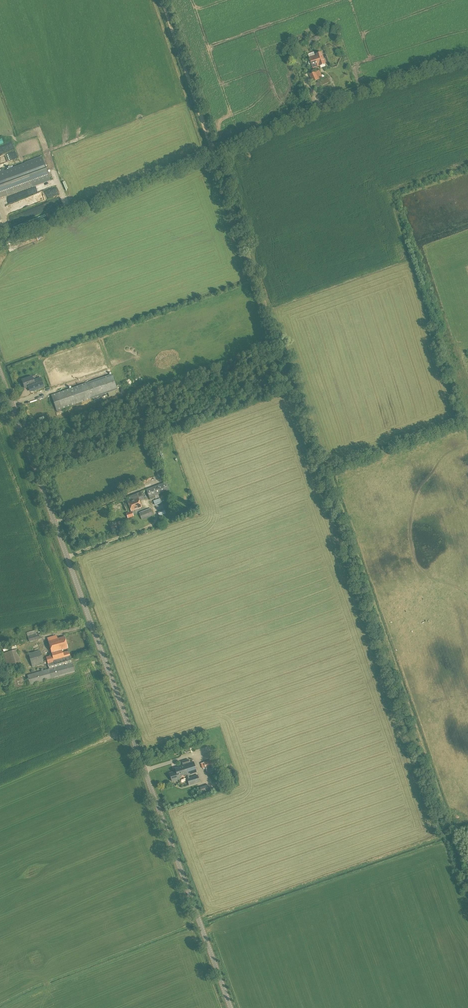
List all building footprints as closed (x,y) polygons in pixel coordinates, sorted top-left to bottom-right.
[(317,40),(320,39),(319,35),(306,40),(306,39),(303,40),(305,46),(317,41),(317,40)] [(315,55),(314,52),(308,54),(313,68),(320,66),(326,64),(322,52),(316,54),(315,55)] [(313,82),(319,79),(318,75),(316,72),(309,75),(313,82)] [(315,88),(329,82),(327,78),(313,84),(315,88)] [(42,157),(25,163),(5,170),(4,168),(0,169),(1,172),(0,172),(0,198),(33,186),(50,179),(42,157)] [(112,374),(51,395),(56,410),(117,390),(112,374)] [(33,380),(32,376),(22,380),(25,388),(29,387),(30,391),(44,386),(41,378),(33,380)] [(149,498),(158,494),(168,491),(165,482),(146,489),(149,498)] [(138,498),(136,493),(130,496),(131,500),(128,502),(131,511),(126,513),(128,518),(134,516),(132,511),(142,507),(138,498)] [(142,520),(153,515),(150,508),(139,512),(142,520)] [(39,633),(38,629),(26,633),(27,636),(29,642),(40,639),(39,633)] [(58,639),(57,635),(47,638),(48,641),(49,641),(52,652),(51,652),(52,655),(46,657),(48,664),(49,669),(27,675),(30,685),(75,672),(72,663),(71,658),(69,650),(63,652),(62,650),(68,648),(65,636),(58,639)] [(17,649),(2,654),(6,669),(21,665),(17,649)] [(32,667),(44,664),(40,650),(28,654),(32,667)] [(219,770),(216,758),(204,762),(201,763),(202,768),(205,767),(207,773),(219,770)] [(190,762),(189,759),(182,761),(183,765),(183,766),(175,768),(176,771),(169,773),(172,782),(180,779),(179,777),(186,774),(189,785),(200,782),(198,775),(189,777),(189,775),(197,773),(194,761),(190,762)]
